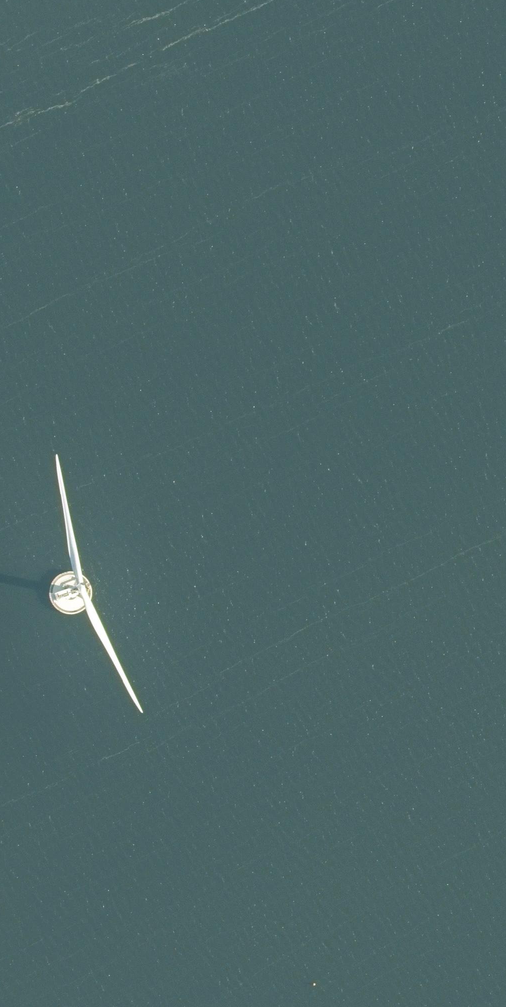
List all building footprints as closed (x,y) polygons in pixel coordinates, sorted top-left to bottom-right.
[(71,591),(71,590),(71,589),(70,589),(70,588),(69,588),(68,587),(67,587),(66,587),(65,588),(64,588),(64,589),(63,589),(63,590),(63,591),(63,592),(63,593),(63,594),(64,594),(64,595),(65,595),(66,595),(66,596),(67,596),(68,596),(68,595),(69,595),(70,595),(70,594),(71,594),(71,593),(71,592),(71,591)]
